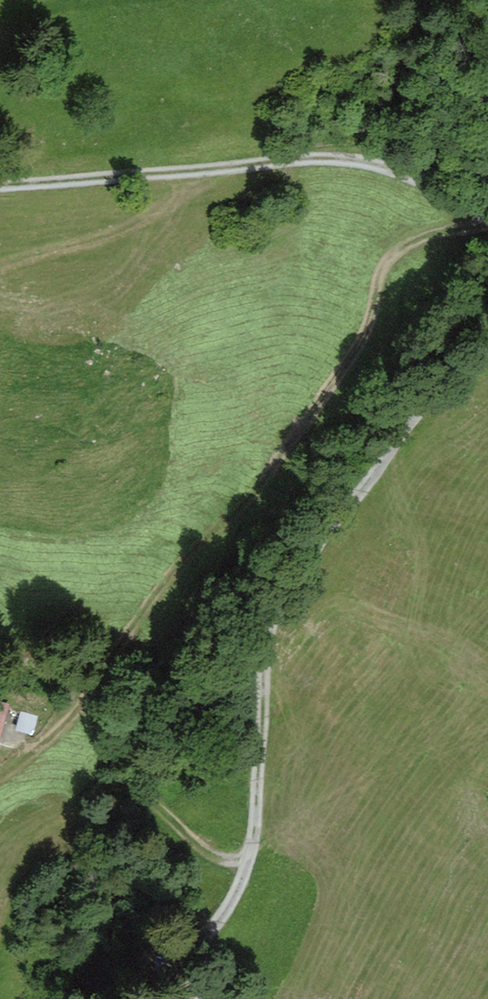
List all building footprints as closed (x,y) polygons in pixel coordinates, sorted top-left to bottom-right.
[(0,740),(10,704),(0,701),(0,740)]
